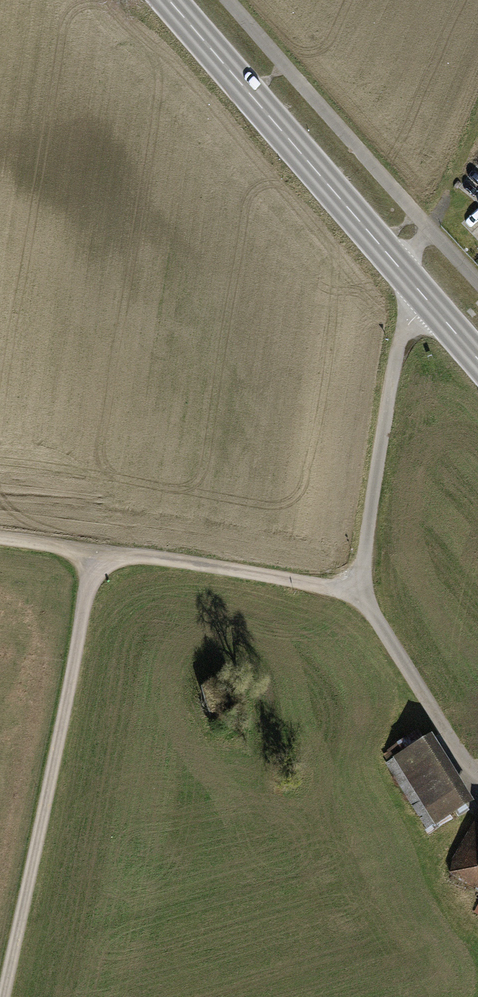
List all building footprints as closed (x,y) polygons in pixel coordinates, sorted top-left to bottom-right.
[(429,734),(386,762),(428,827),(472,799),(429,734)] [(449,871),(477,886),(477,815),(449,871)]
